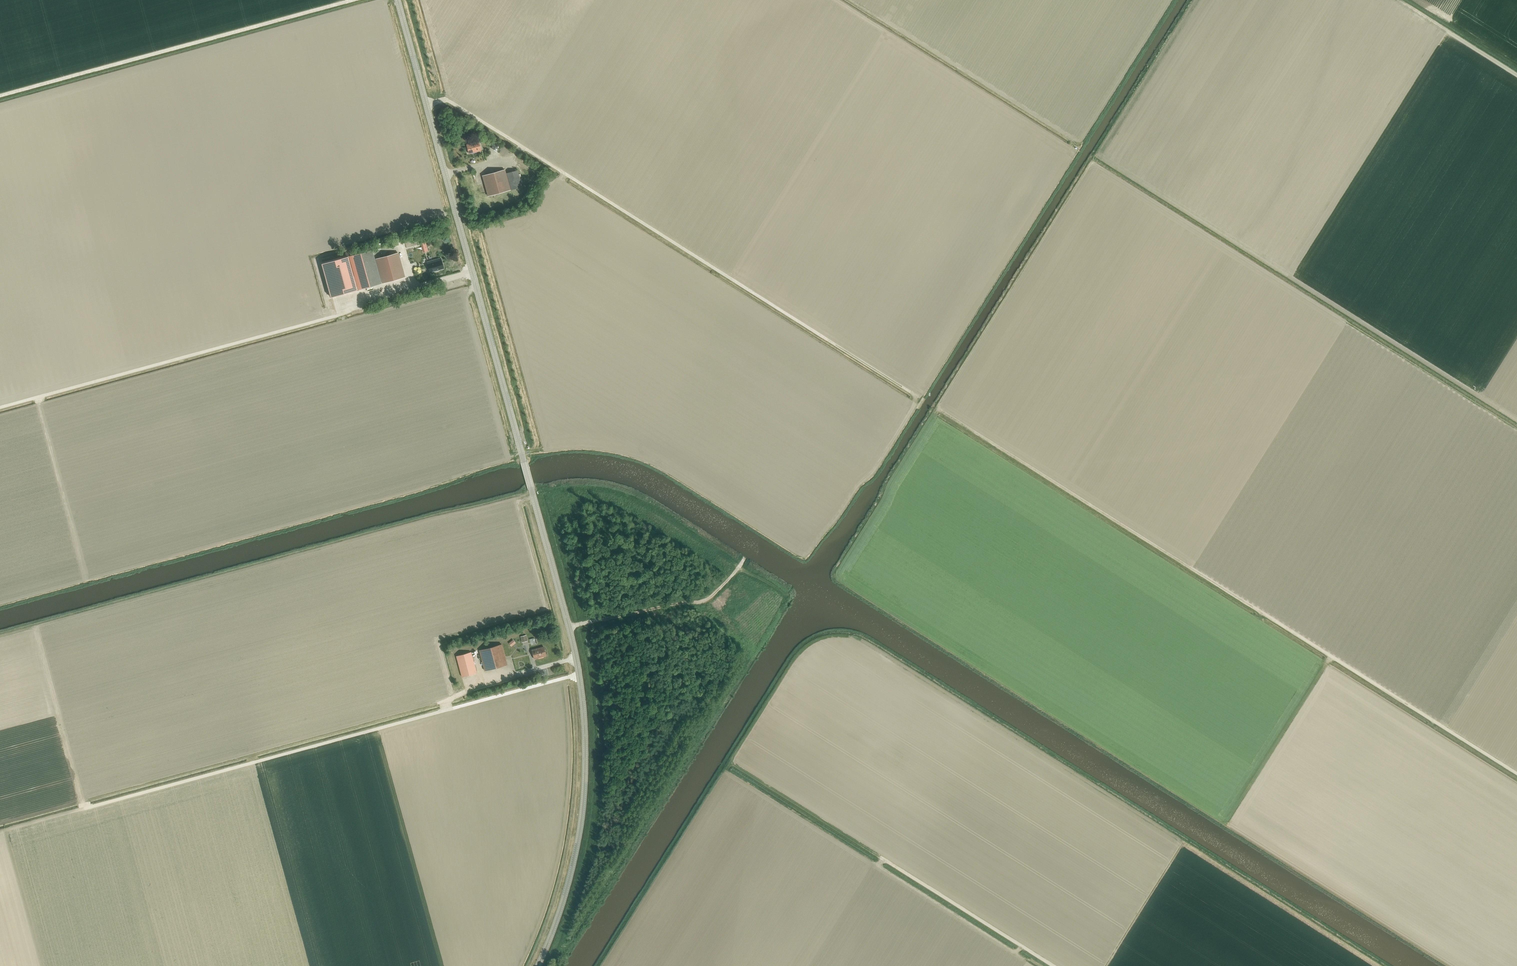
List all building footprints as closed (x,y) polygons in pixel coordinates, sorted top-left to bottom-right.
[(469,154),(481,150),(478,142),(466,145),(469,154)] [(497,152),(500,146),(494,143),(491,148),(497,152)] [(510,190),(506,173),(505,170),(482,176),(488,196),(510,190)] [(522,186),(517,170),(506,173),(510,190),(522,186)] [(358,290),(381,283),(372,250),(349,256),(358,290)] [(382,283),(405,277),(398,253),(376,259),(382,283)] [(358,290),(349,256),(322,264),(327,282),(331,297),(358,290)] [(430,272),(444,268),(441,258),(429,261),(430,263),(427,264),(430,272)] [(485,670),(507,664),(501,644),(479,650),(485,670)] [(534,659),(546,656),(543,647),(532,650),(534,659)] [(462,677),(477,673),(471,652),(456,656),(462,677)]
